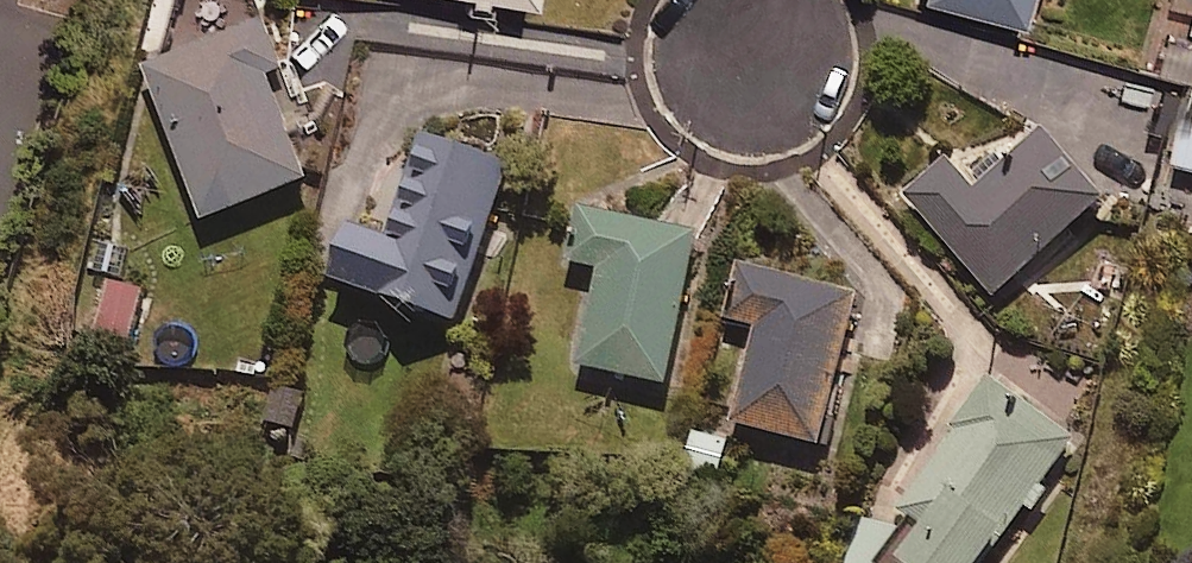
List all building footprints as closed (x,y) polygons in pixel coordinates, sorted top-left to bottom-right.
[(1016,20),(1021,0),(935,0),(1016,20)] [(1140,67),(1187,80),(1191,59),(1191,0),(1158,0),(1140,67)] [(279,60),(262,15),(142,61),(200,214),(304,174),(263,67),(279,60)] [(1187,93),(1169,163),(1191,169),(1191,94),(1187,93)] [(511,156),(423,127),(387,233),(338,216),(319,271),(456,317),(511,156)] [(1096,197),(1036,129),(971,186),(943,153),(903,188),(991,288),(1096,197)] [(697,227),(584,201),(571,259),(596,265),(574,359),(662,379),(697,227)] [(856,287),(742,259),(729,314),(755,321),(731,418),(818,440),(856,287)] [(144,288),(107,279),(96,329),(132,338),(144,288)] [(855,536),(847,562),(972,562),(1064,430),(973,367),(855,536)]
